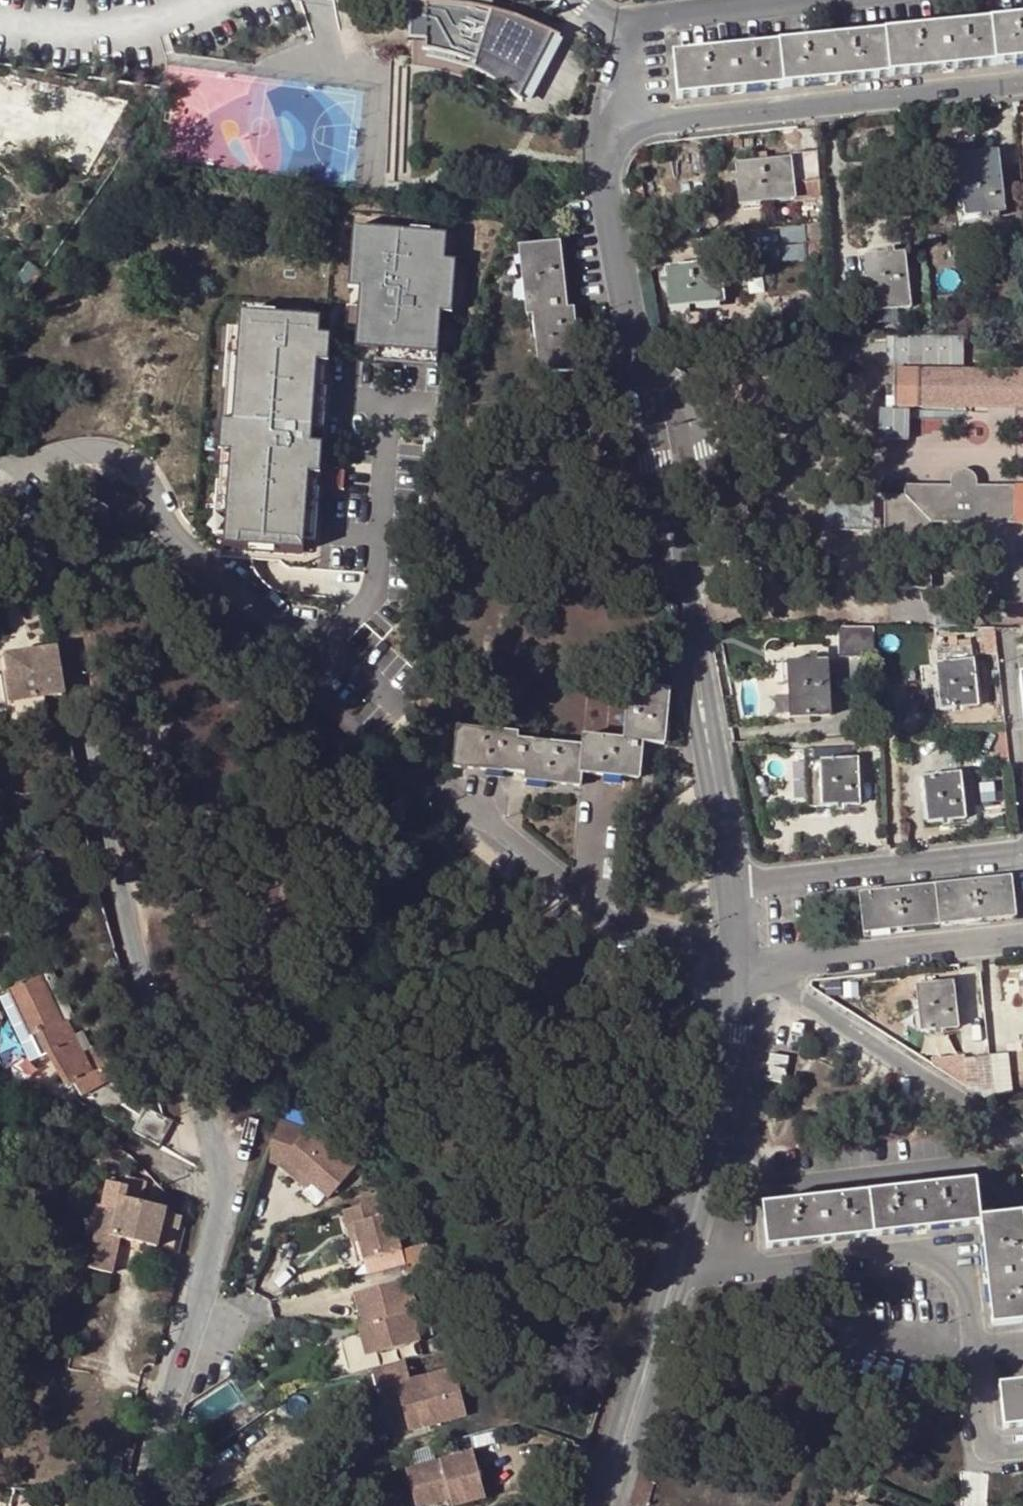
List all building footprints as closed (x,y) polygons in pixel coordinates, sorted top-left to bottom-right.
[(406,46),(410,46),(412,71),(426,70),(425,54),(438,56),(457,60),(474,64),(473,70),(472,70),(477,72),(484,75),(503,85),(506,88),(524,102),(525,101),(521,98),(550,32),(557,35),(558,34),(550,31),(534,25),(522,20),(510,17),(498,14),(481,12),(463,10),(463,0),(420,0),(420,9),(405,9),(398,10),(398,11),(403,11),(406,46)] [(671,58),(677,100),(1022,64),(1022,20),(671,58)] [(176,162),(222,162),(221,72),(175,72),(176,162)] [(48,85),(7,78),(4,93),(46,100),(48,85)] [(824,182),(822,150),(789,154),(789,159),(734,166),(739,206),(793,200),(792,185),(824,182)] [(1003,211),(995,151),(956,156),(965,216),(1003,211)] [(783,225),(785,257),(820,255),(819,223),(783,225)] [(451,231),(356,224),(350,285),(364,286),(358,345),(378,346),(375,360),(442,366),(444,310),(456,311),(458,256),(446,257),(451,231)] [(557,244),(518,247),(525,317),(533,317),(540,374),(578,371),(572,309),(565,310),(557,244)] [(908,308),(903,252),(862,257),(869,312),(908,308)] [(722,303),(718,262),(662,268),(667,308),(722,303)] [(321,315),(246,307),(237,415),(227,414),(224,447),(235,450),(228,539),(311,547),(315,473),(323,472),(325,443),(315,440),(322,357),(331,355),(334,334),(321,331),(321,315)] [(895,335),(895,362),(966,361),(965,334),(895,335)] [(1022,410),(1022,371),(895,371),(895,389),(894,409),(1022,410)] [(1016,522),(1016,486),(978,485),(977,479),(974,475),(968,471),(963,471),(959,472),(954,474),(951,478),(950,485),(903,484),(903,495),(881,495),(881,531),(876,533),(872,536),(869,542),(869,548),(872,554),(875,558),(882,560),(885,560),(890,559),(892,561),(892,589),(931,589),(932,521),(1016,522)] [(97,474),(84,497),(135,525),(148,502),(97,474)] [(1022,601),(1022,557),(1005,557),(993,569),(993,601),(1022,601)] [(993,557),(993,569),(1005,557),(993,557)] [(852,657),(874,656),(872,626),(861,626),(852,627),(852,657)] [(836,657),(852,657),(852,627),(836,627),(836,657)] [(942,648),(943,664),(977,662),(975,646),(942,648)] [(53,647),(0,655),(0,674),(2,674),(10,721),(48,716),(45,696),(61,693),(64,692),(58,647),(53,647)] [(826,660),(785,662),(789,720),(830,718),(826,660)] [(943,664),(946,709),(980,707),(977,662),(943,664)] [(515,739),(515,733),(456,729),(453,769),(509,773),(523,773),(522,781),(577,786),(580,786),(580,775),(620,778),(639,779),(643,744),(663,746),(669,690),(627,686),(622,739),(582,737),(581,744),(515,739)] [(857,760),(805,760),(807,807),(858,807),(857,760)] [(965,819),(959,773),(921,777),(928,824),(965,819)] [(49,864),(43,851),(29,857),(35,871),(49,864)] [(1012,879),(860,896),(863,933),(1015,917),(1012,879)] [(0,973),(0,977),(30,1037),(37,1034),(55,1067),(60,1064),(67,1077),(110,1056),(94,1027),(77,1035),(67,1018),(60,1022),(52,1005),(58,1002),(35,956),(0,973)] [(957,1028),(950,981),(914,986),(921,1032),(957,1028)] [(709,1020),(696,1020),(695,1036),(708,1036),(709,1020)] [(969,1071),(972,1094),(986,1103),(995,1101),(991,1067),(969,1071)] [(7,1089),(12,1100),(36,1089),(31,1079),(7,1089)] [(167,1118),(145,1109),(133,1133),(162,1146),(170,1127),(174,1122),(167,1118)] [(771,1116),(763,1114),(758,1131),(766,1133),(771,1116)] [(286,1161),(311,1183),(330,1199),(357,1166),(340,1151),(336,1154),(309,1132),(281,1122),(266,1163),(281,1167),(286,1161)] [(306,1189),(311,1183),(286,1161),(281,1167),(306,1189)] [(119,1239),(157,1249),(162,1228),(166,1214),(167,1209),(140,1202),(145,1181),(125,1176),(117,1208),(97,1203),(90,1232),(96,1234),(87,1269),(110,1275),(119,1239)] [(980,1224),(992,1326),(1022,1322),(1022,1213),(980,1218),(975,1181),(762,1205),(768,1249),(980,1224)] [(354,1224),(358,1239),(363,1259),(400,1249),(391,1215),(382,1217),(378,1200),(341,1210),(346,1226),(354,1224)] [(162,1228),(179,1232),(182,1218),(166,1214),(162,1228)] [(350,1241),(358,1239),(354,1224),(346,1226),(350,1241)] [(406,1279),(355,1292),(362,1321),(415,1339),(419,1338),(411,1308),(414,1307),(406,1279)] [(362,1321),(357,1322),(365,1351),(415,1339),(362,1321)] [(408,1426),(409,1431),(467,1416),(454,1369),(411,1381),(405,1361),(372,1370),(377,1390),(387,1388),(397,1385),(408,1426)] [(1000,1385),(1005,1428),(1022,1426),(1022,1382),(1000,1385)] [(398,1429),(408,1426),(397,1385),(387,1388),(398,1429)] [(488,1493),(475,1449),(409,1466),(420,1505),(453,1496),(456,1502),(488,1493)] [(24,1491),(23,1490),(12,1489),(7,1505),(19,1505),(24,1491)]
